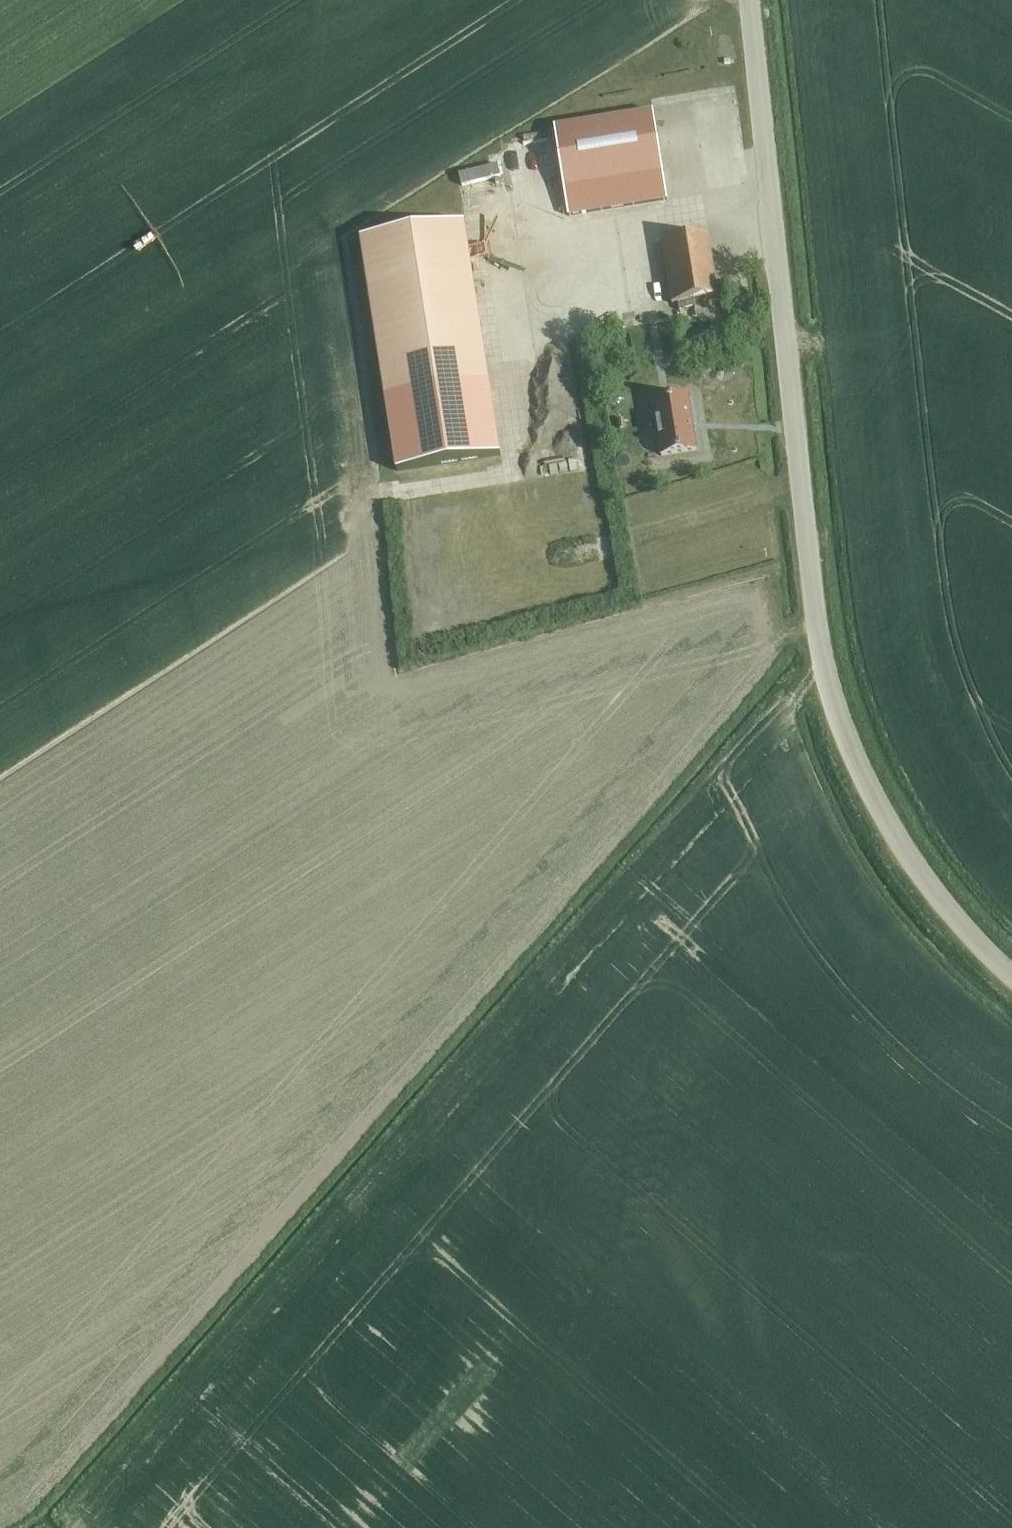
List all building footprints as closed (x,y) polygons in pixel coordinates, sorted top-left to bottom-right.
[(651,107),(550,122),(563,213),(666,196),(651,107)] [(360,239),(385,398),(489,382),(464,223),(360,239)] [(707,224),(660,230),(670,305),(717,299),(710,250),(718,249),(716,237),(709,238),(707,224)] [(489,382),(385,398),(396,472),(500,455),(489,382)] [(652,402),(661,456),(696,451),(688,397),(652,402)]
